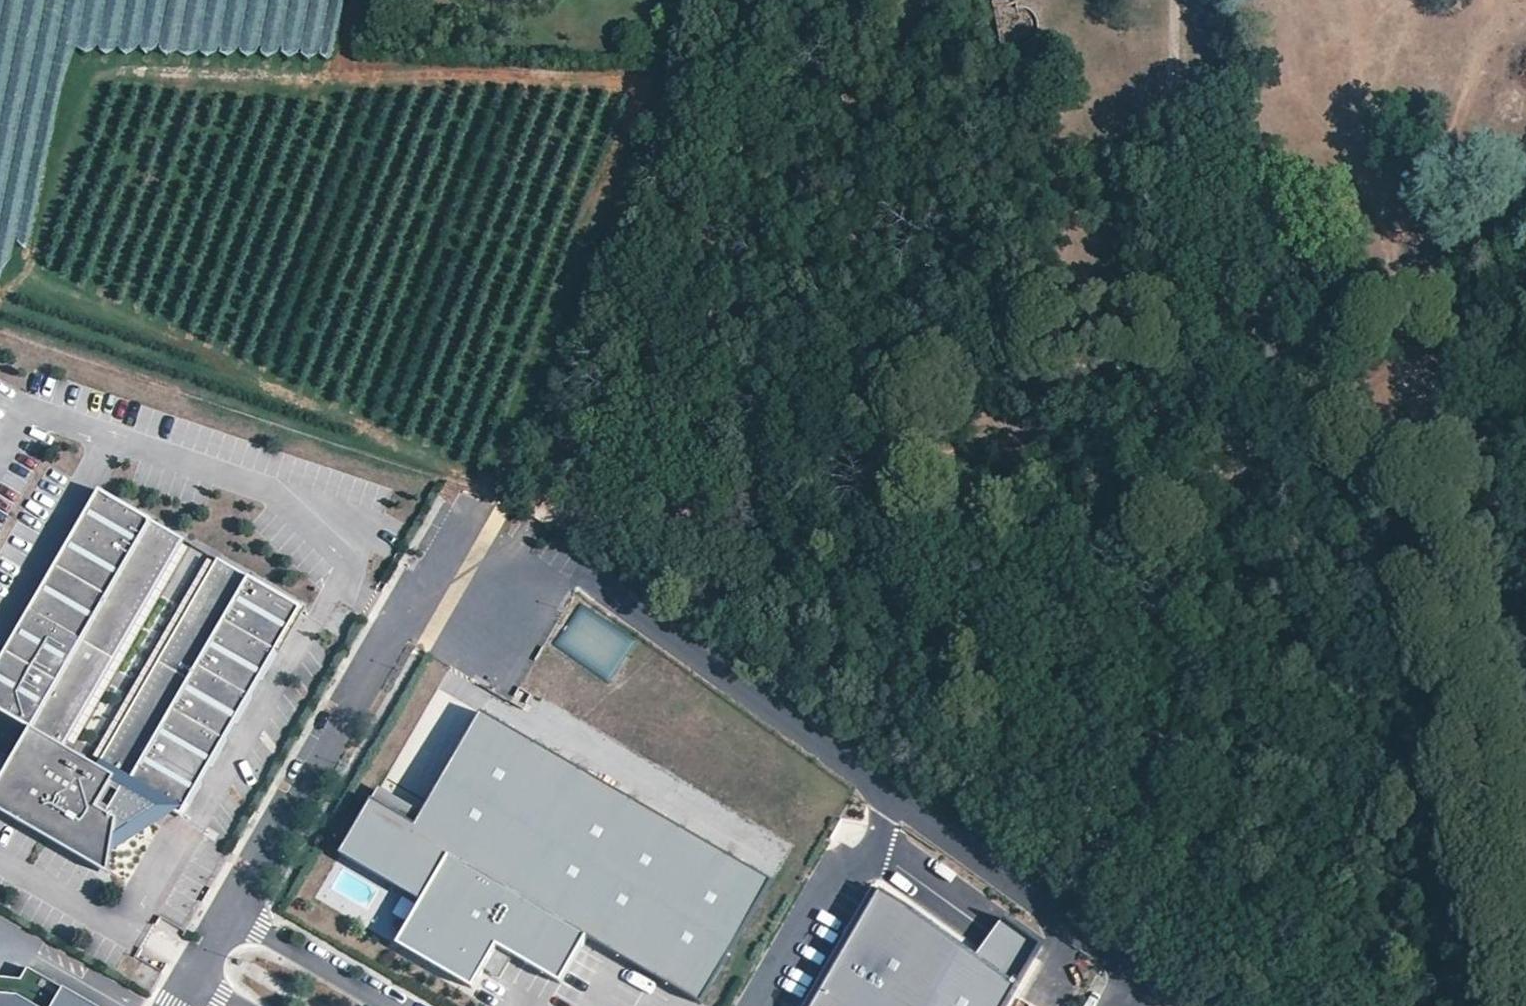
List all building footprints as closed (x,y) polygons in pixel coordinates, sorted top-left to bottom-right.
[(183,542),(99,493),(0,665),(0,712),(31,730),(13,761),(46,780),(183,542)] [(181,817),(301,610),(217,561),(80,800),(110,817),(128,786),(181,817)] [(376,786),(336,853),(418,900),(393,943),(467,986),(492,943),(556,981),(583,934),(699,1001),(769,881),(479,712),(421,812),(376,786)] [(0,754),(0,806),(104,866),(113,819),(110,817),(80,800),(46,780),(13,761),(0,754)] [(117,821),(113,819),(104,866),(0,806),(0,812),(108,874),(117,821)] [(878,892),(808,1005),(1000,1005),(1039,943),(998,918),(977,953),(878,892)] [(34,967),(27,979),(2,976),(0,993),(0,1005),(101,1005),(34,967)]
